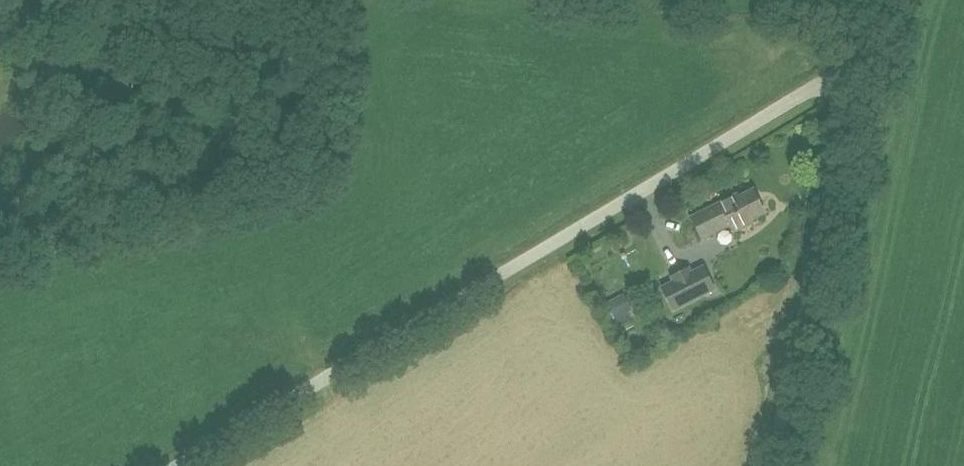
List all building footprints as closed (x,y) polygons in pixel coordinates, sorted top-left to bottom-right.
[(737,194),(702,212),(692,217),(703,238),(731,224),(735,231),(754,222),(752,218),(765,212),(754,189),(739,197),(737,194)] [(689,268),(673,277),(675,281),(663,288),(674,309),(715,288),(704,267),(691,273),(689,268)] [(610,297),(614,311),(634,305),(629,291),(610,297)] [(616,316),(623,326),(639,316),(631,305),(616,316)]
